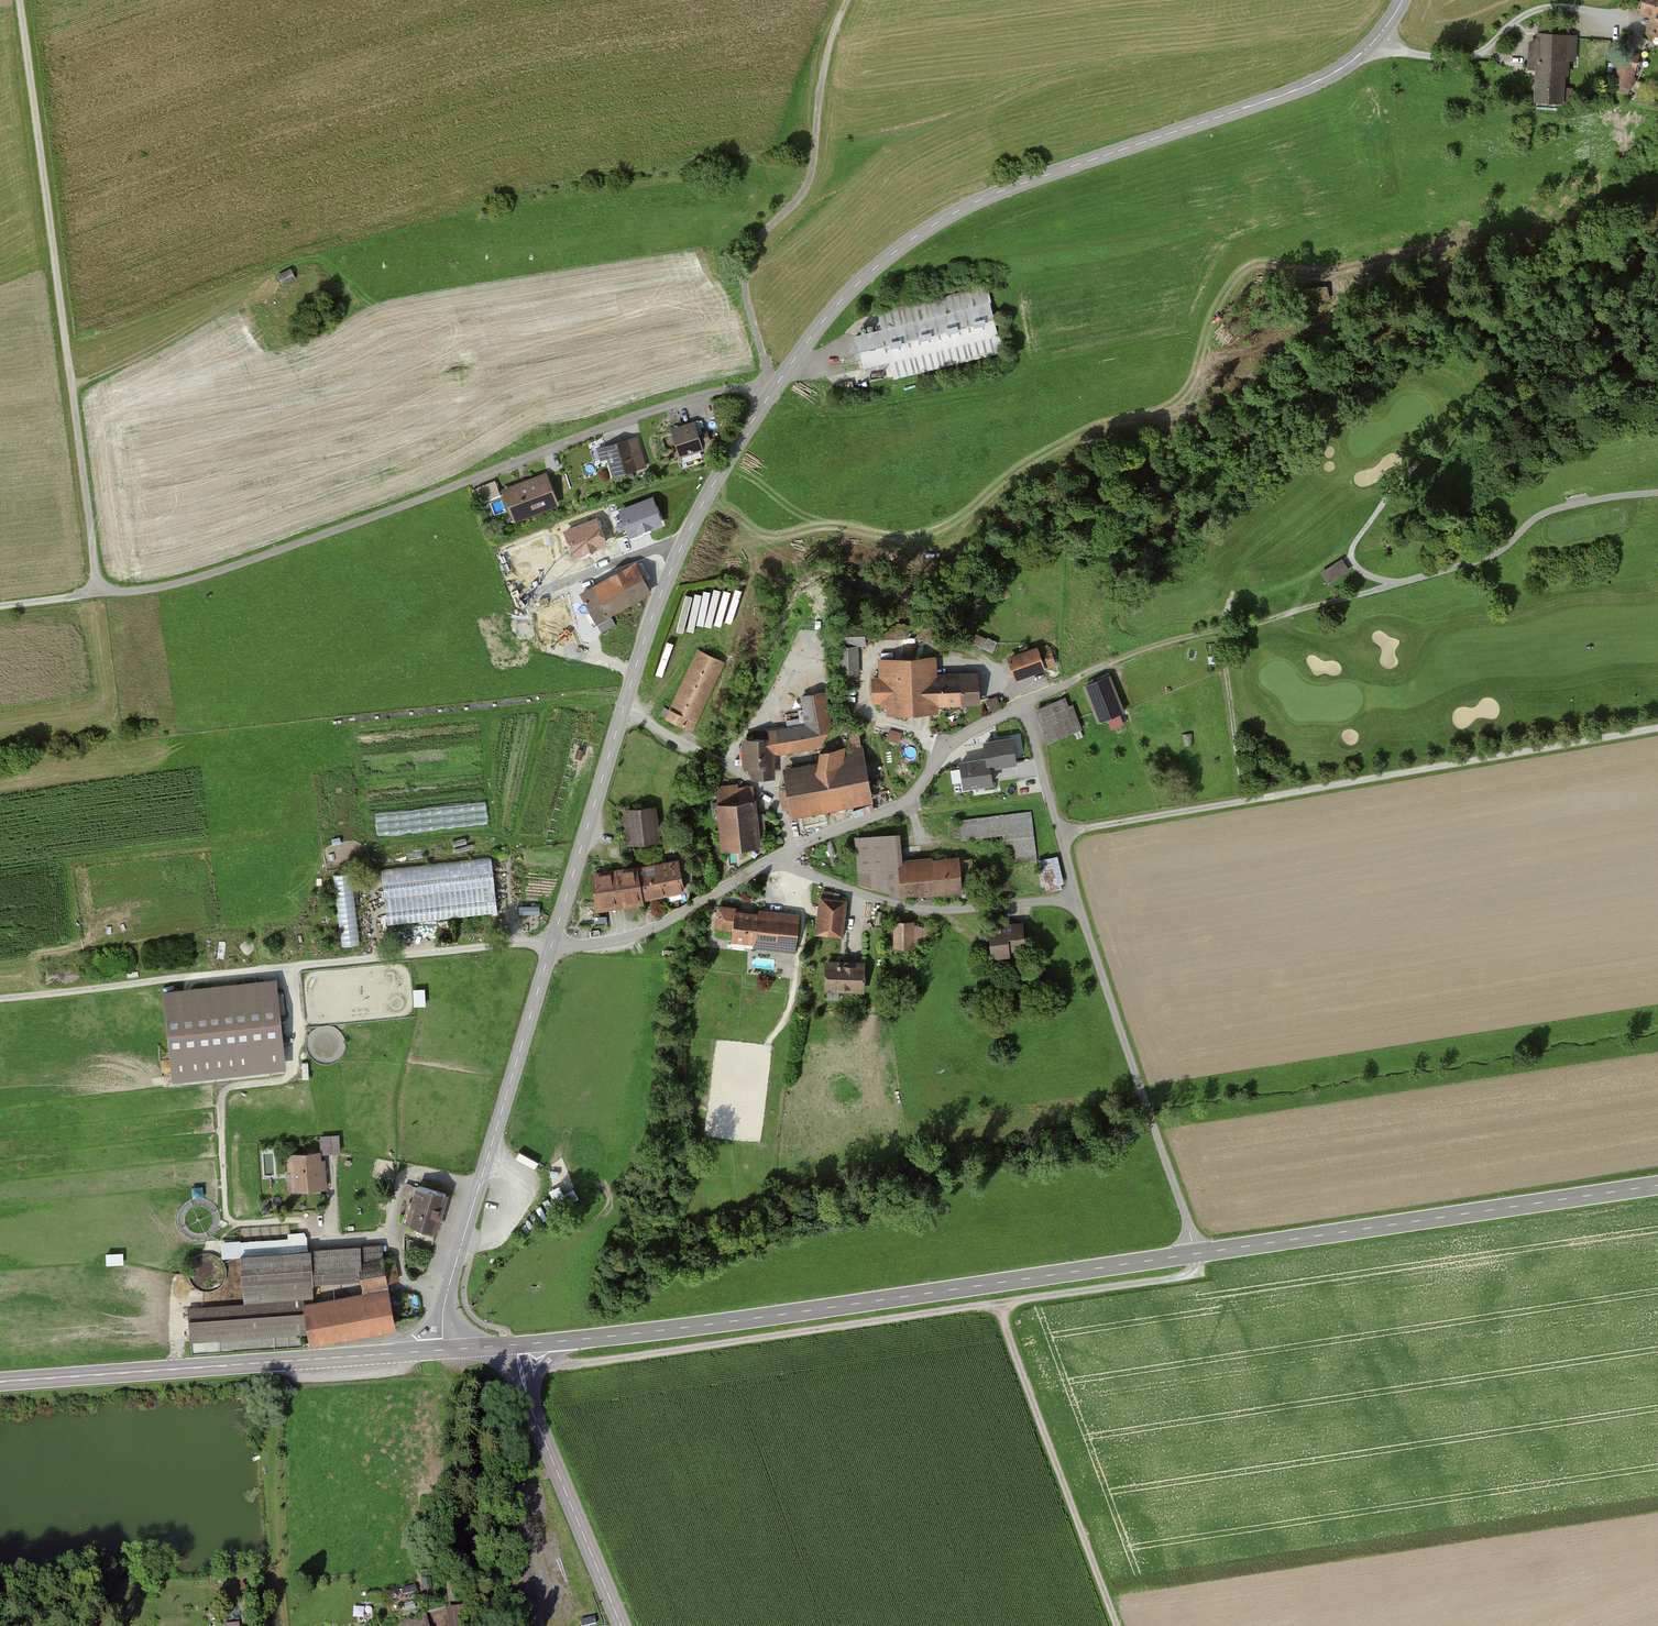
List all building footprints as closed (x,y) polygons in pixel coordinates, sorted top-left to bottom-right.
[(1641,13),(1653,16),(1648,32),(1657,35),(1657,0),(1645,0),(1641,13)] [(1577,37),(1539,35),(1538,40),(1532,40),(1530,69),(1538,69),(1535,102),(1572,105),(1573,88),(1563,88),(1565,60),(1576,61),(1577,37)] [(1643,56),(1627,51),(1617,87),(1632,92),(1643,56)] [(295,281),(288,270),(276,277),(283,288),(295,281)] [(1001,353),(986,292),(880,319),(883,332),(859,339),(866,367),(890,361),(895,379),(1001,353)] [(692,423),(672,429),(680,457),(701,450),(692,423)] [(644,464),(635,438),(599,450),(602,461),(608,459),(614,474),(644,464)] [(555,504),(544,476),(501,493),(513,521),(555,504)] [(497,480),(476,487),(481,502),(502,495),(497,480)] [(591,547),(581,523),(499,558),(509,582),(591,547)] [(651,593),(625,544),(611,551),(616,560),(604,566),(611,580),(583,594),(597,621),(651,593)] [(1348,571),(1342,560),(1321,573),(1328,584),(1348,571)] [(863,629),(838,631),(839,646),(864,645),(863,629)] [(1049,645),(1009,660),(1017,681),(1057,665),(1049,645)] [(722,660),(698,648),(667,714),(690,726),(722,660)] [(858,649),(841,650),(842,675),(859,674),(858,649)] [(936,658),(879,660),(879,679),(872,680),(873,703),(888,703),(889,713),(936,711),(936,706),(979,704),(977,675),(936,677),(936,658)] [(1110,679),(1086,688),(1098,723),(1122,714),(1110,679)] [(832,725),(827,693),(801,698),(806,727),(770,732),(771,740),(774,755),(815,748),(832,725)] [(989,708),(998,708),(998,698),(989,699),(989,708)] [(1068,699),(1038,711),(1050,741),(1080,730),(1068,699)] [(814,767),(787,772),(795,814),(871,800),(857,729),(847,731),(851,752),(816,759),(814,767)] [(1016,762),(1012,739),(984,743),(987,759),(961,763),(965,786),(991,782),(989,767),(1016,762)] [(771,740),(743,741),(744,769),(753,769),(753,777),(775,777),(774,755),(771,740)] [(1002,778),(1019,776),(1018,767),(1001,768),(1002,778)] [(752,786),(716,790),(722,850),(759,846),(752,786)] [(658,839),(654,810),(627,813),(631,842),(658,839)] [(1032,813),(963,821),(965,839),(1009,835),(1012,862),(1037,860),(1032,813)] [(897,837),(858,840),(861,881),(902,893),(903,897),(959,893),(959,887),(976,886),(974,860),(899,866),(897,837)] [(1058,859),(1039,863),(1045,887),(1063,883),(1058,859)] [(679,860),(593,878),(600,908),(641,900),(640,896),(685,886),(679,860)] [(491,861),(383,874),(389,925),(497,912),(491,861)] [(337,874),(341,946),(359,945),(355,873),(337,874)] [(846,903),(822,901),(819,935),(843,936),(846,903)] [(758,913),(719,909),(717,928),(733,930),(731,941),(755,944),(755,947),(795,952),(799,914),(758,909),(758,913)] [(931,925),(894,925),(894,952),(911,952),(911,943),(931,943),(931,925)] [(1023,925),(1006,927),(1006,935),(990,937),(993,958),(1009,957),(1009,952),(1025,951),(1023,925)] [(863,968),(826,965),(825,990),(861,992),(863,968)] [(282,1066),(272,982),(163,995),(173,1079),(282,1066)] [(416,1006),(427,1005),(426,988),(415,989),(416,1006)] [(337,1138),(322,1138),(323,1154),(338,1153),(337,1138)] [(318,1150),(288,1152),(291,1187),(325,1185),(323,1158),(319,1159),(318,1150)] [(448,1193),(413,1184),(402,1221),(437,1231),(448,1193)] [(561,1185),(551,1191),(561,1208),(580,1197),(575,1188),(565,1193),(561,1185)] [(380,1246),(240,1255),(243,1287),(312,1283),(311,1271),(359,1268),(363,1284),(397,1279),(392,1257),(381,1258),(380,1246)] [(124,1252),(108,1253),(109,1264),(125,1263),(124,1252)] [(389,1296),(304,1310),(303,1300),(188,1309),(191,1343),(305,1333),(307,1337),(394,1321),(389,1296)] [(429,1611),(385,1621),(386,1625),(433,1625),(429,1611)]
